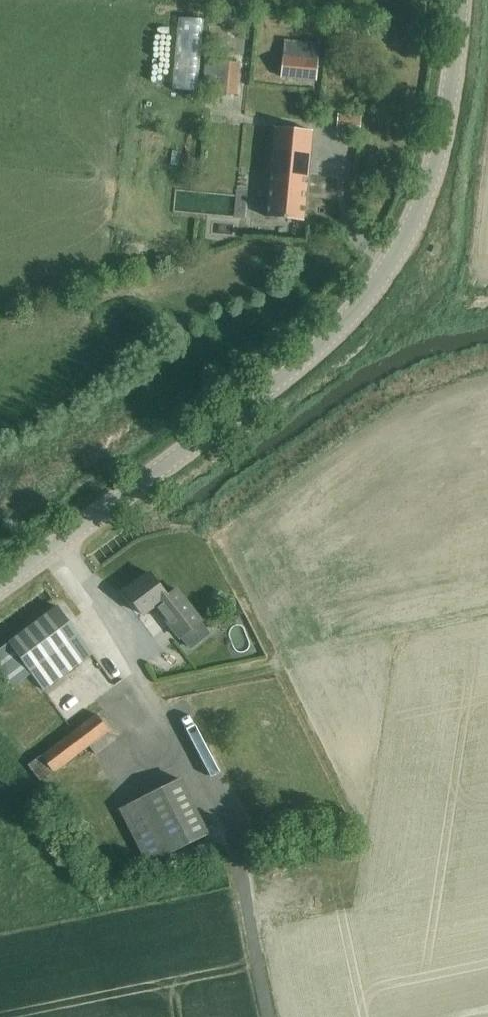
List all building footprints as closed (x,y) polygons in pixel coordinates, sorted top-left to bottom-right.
[(172,85),(175,20),(154,19),(150,84),(172,85)] [(316,83),(318,63),(282,59),(280,79),(316,83)] [(241,65),(214,62),(211,95),(238,97),(241,65)] [(360,132),(361,120),(337,117),(336,130),(360,132)] [(303,220),(311,130),(276,127),(268,217),(303,220)] [(218,218),(216,228),(233,231),(235,221),(218,218)] [(436,255),(439,249),(433,246),(430,252),(436,255)] [(176,593),(167,598),(150,575),(125,593),(142,617),(154,608),(178,642),(200,626),(176,593)] [(0,651),(0,673),(3,676),(11,687),(12,688),(30,675),(43,692),(91,656),(57,609),(0,651)] [(96,758),(116,742),(96,716),(29,768),(42,786),(90,749),(96,758)] [(144,798),(124,808),(150,863),(171,853),(208,836),(182,781),(144,798)]
